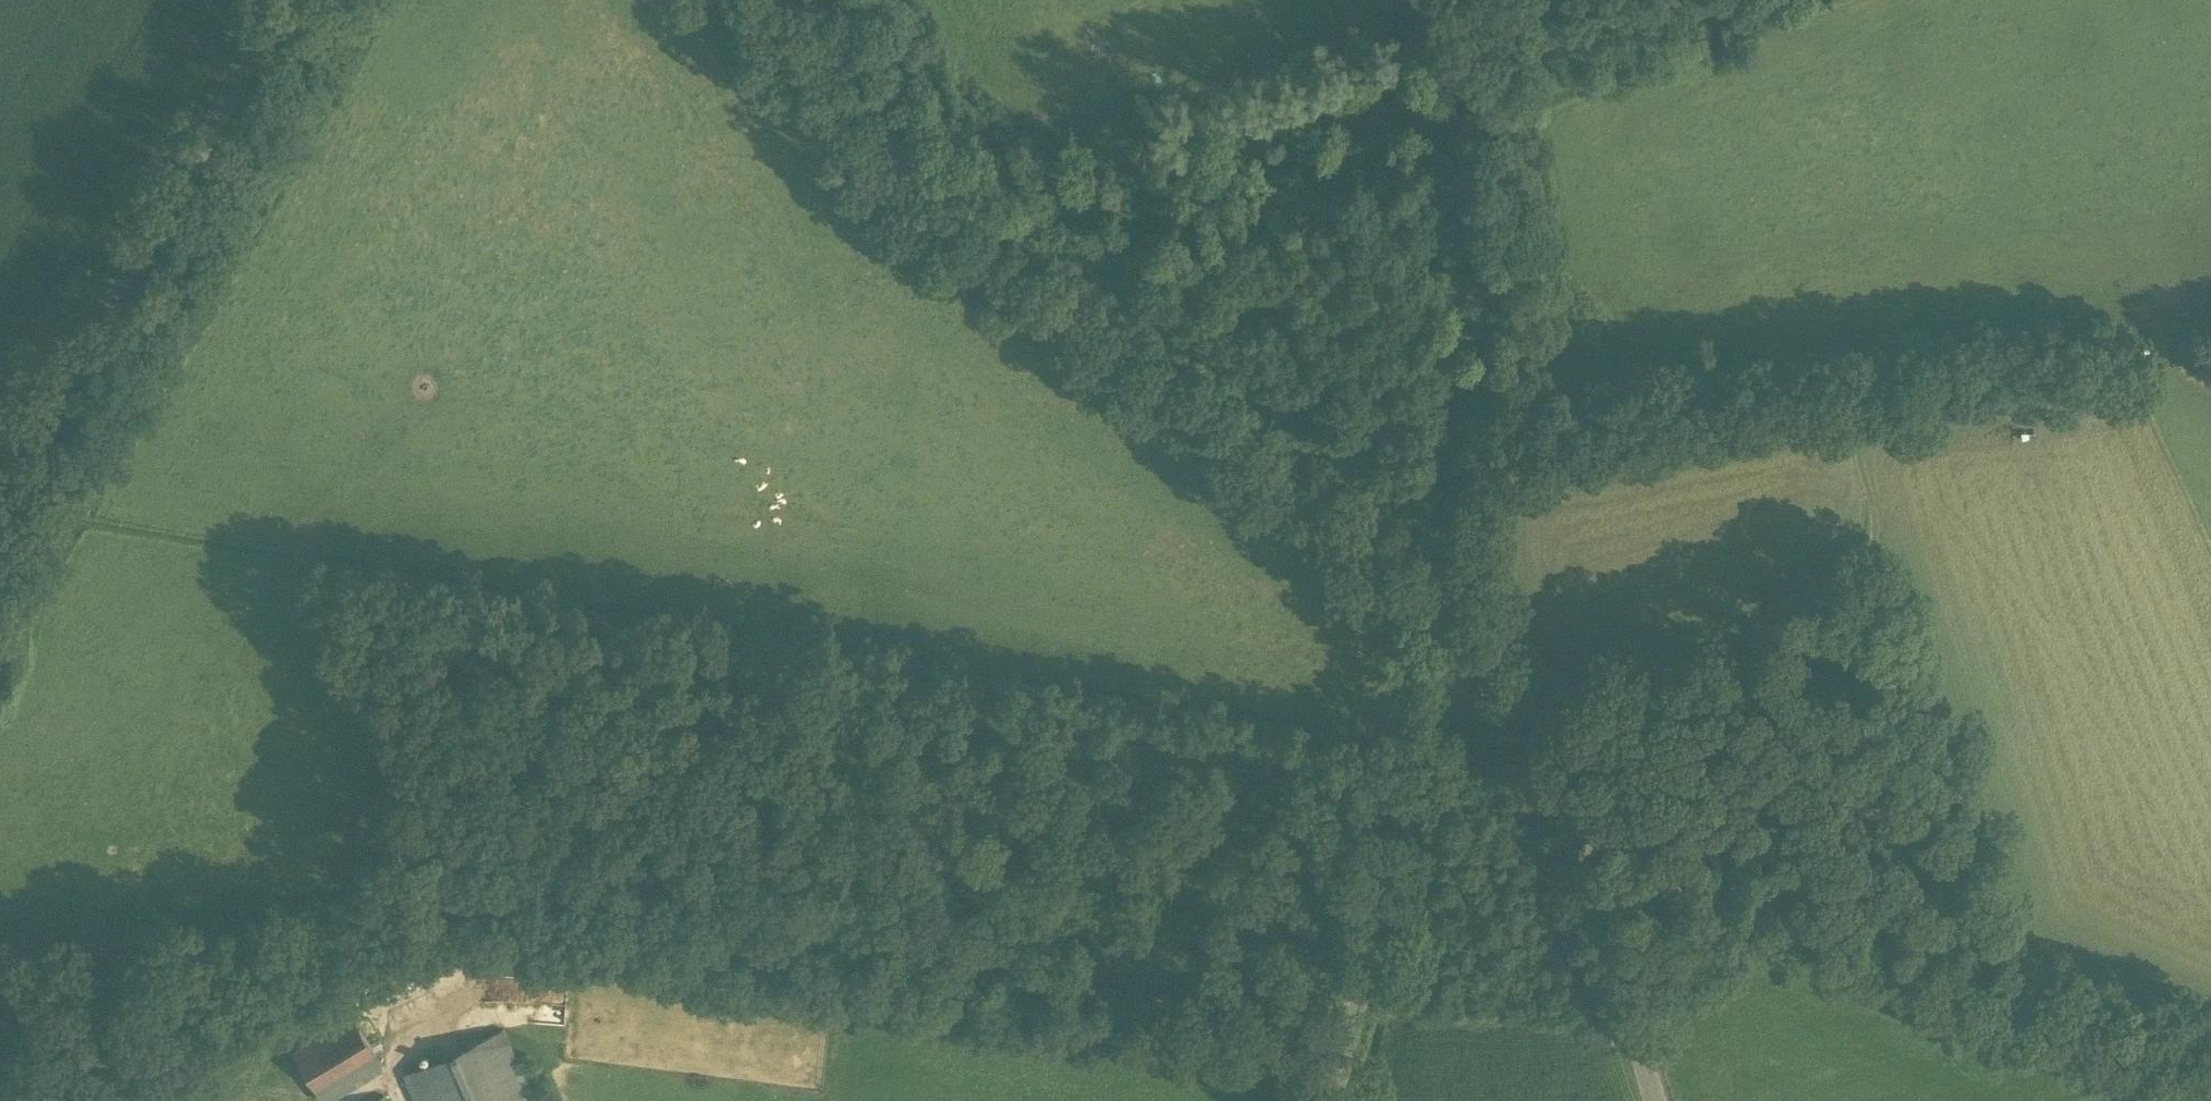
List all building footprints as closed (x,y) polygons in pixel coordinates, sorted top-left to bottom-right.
[(538,1022),(571,1022),(571,1001),(538,1001),(538,1022)] [(441,1069),(454,1100),(460,1098),(461,1100),(504,1100),(484,1052),(441,1069)] [(358,1062),(349,1066),(356,1082),(365,1078),(358,1062)] [(337,1100),(380,1100),(371,1084),(337,1100)]
